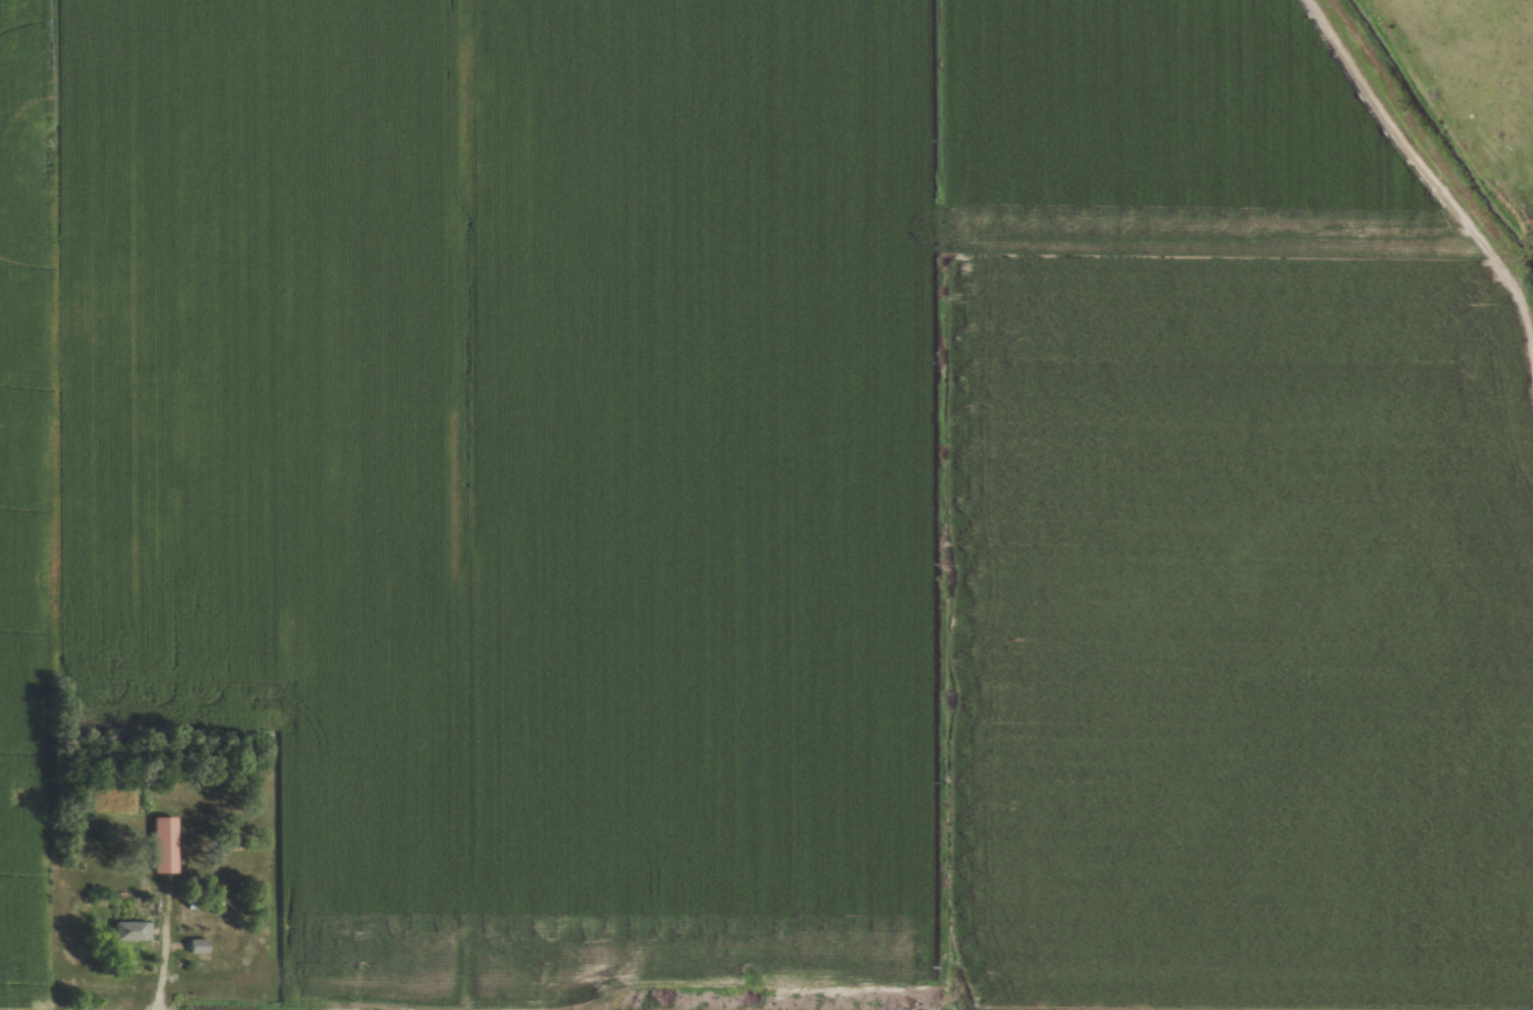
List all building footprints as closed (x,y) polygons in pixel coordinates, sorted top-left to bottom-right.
[(177,874),(177,818),(154,818),(154,874),(177,874)] [(114,923),(114,942),(150,942),(150,923),(114,923)] [(204,940),(191,940),(191,952),(204,952),(204,940)]
